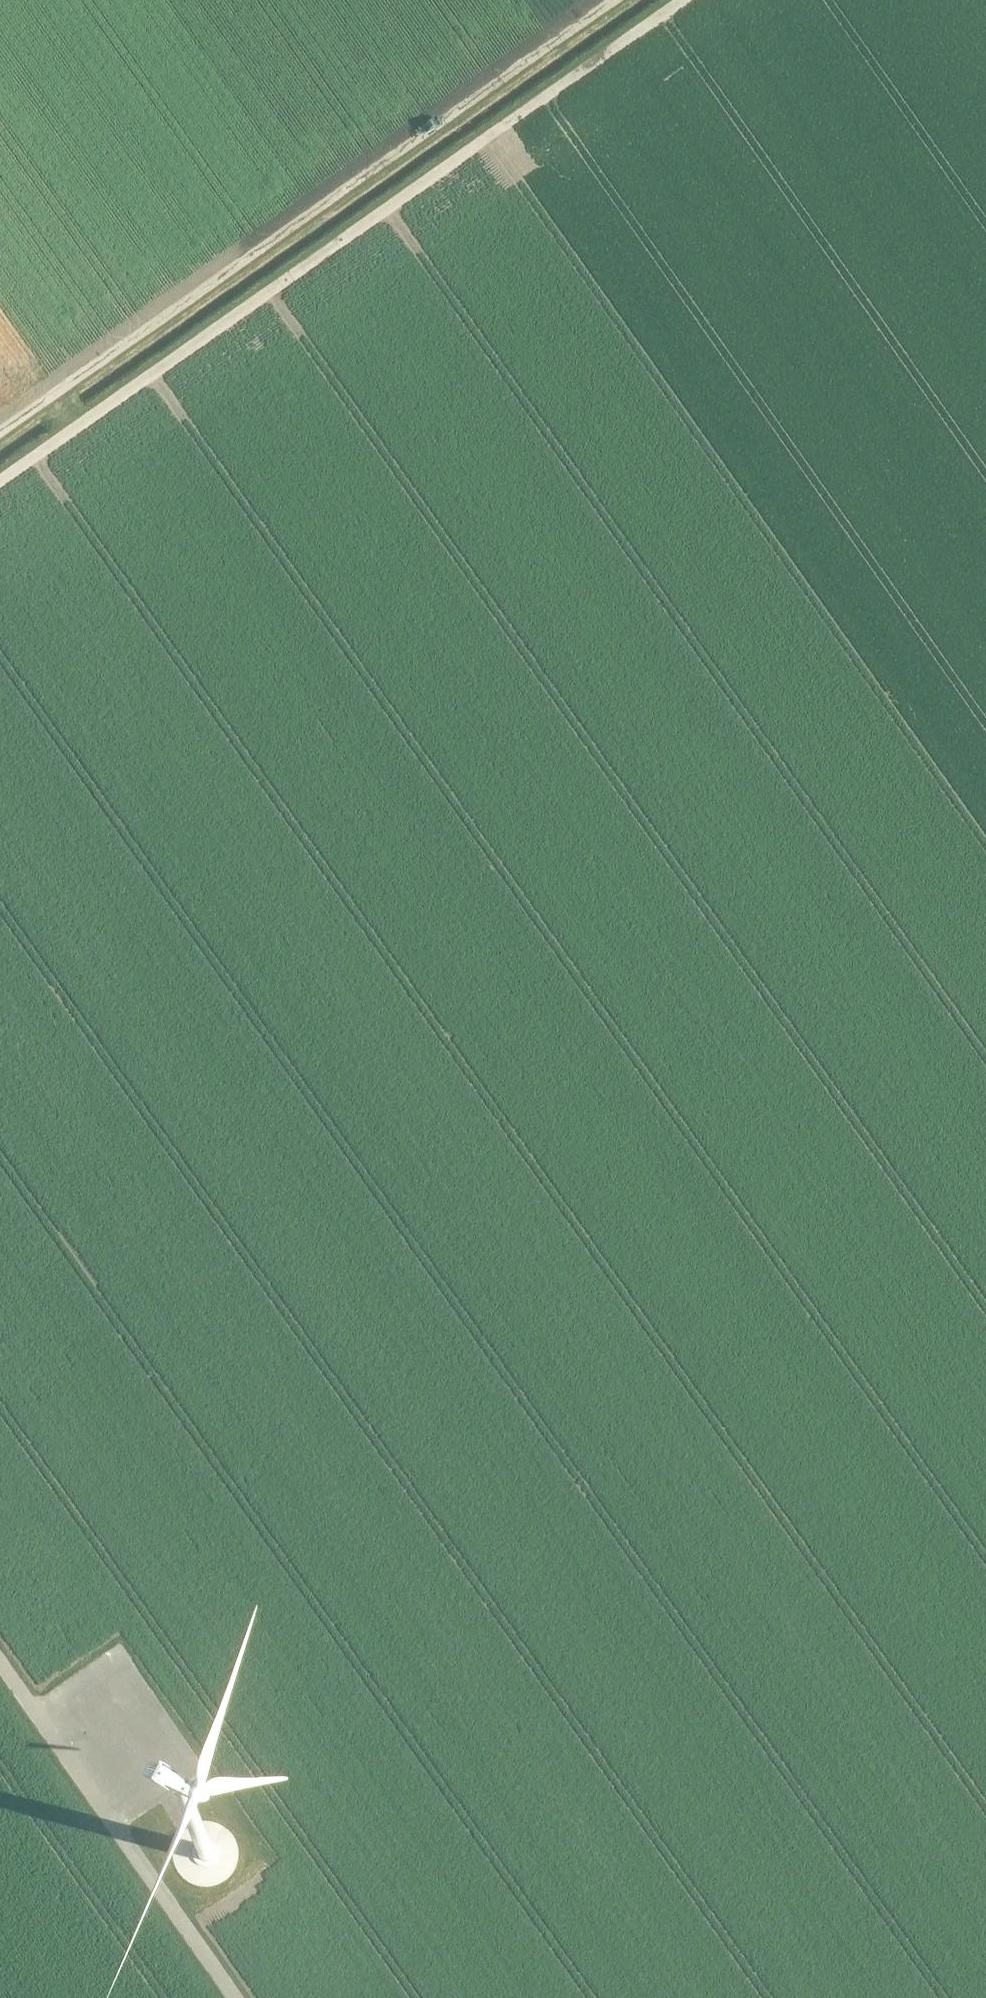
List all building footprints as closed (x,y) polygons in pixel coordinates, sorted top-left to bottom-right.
[(196,1852),(196,1854),(196,1856),(197,1857),(198,1859),(199,1860),(200,1861),(201,1862),(203,1862),(205,1863),(206,1863),(208,1862),(209,1862),(211,1861),(212,1860),(213,1859),(214,1857),(214,1855),(214,1854),(214,1852),(214,1851),(213,1849),(212,1848),(211,1847),(210,1846),(209,1845),(207,1845),(206,1845),(204,1845),(203,1845),(201,1846),(200,1847),(198,1848),(198,1849),(197,1851),(196,1852)]
